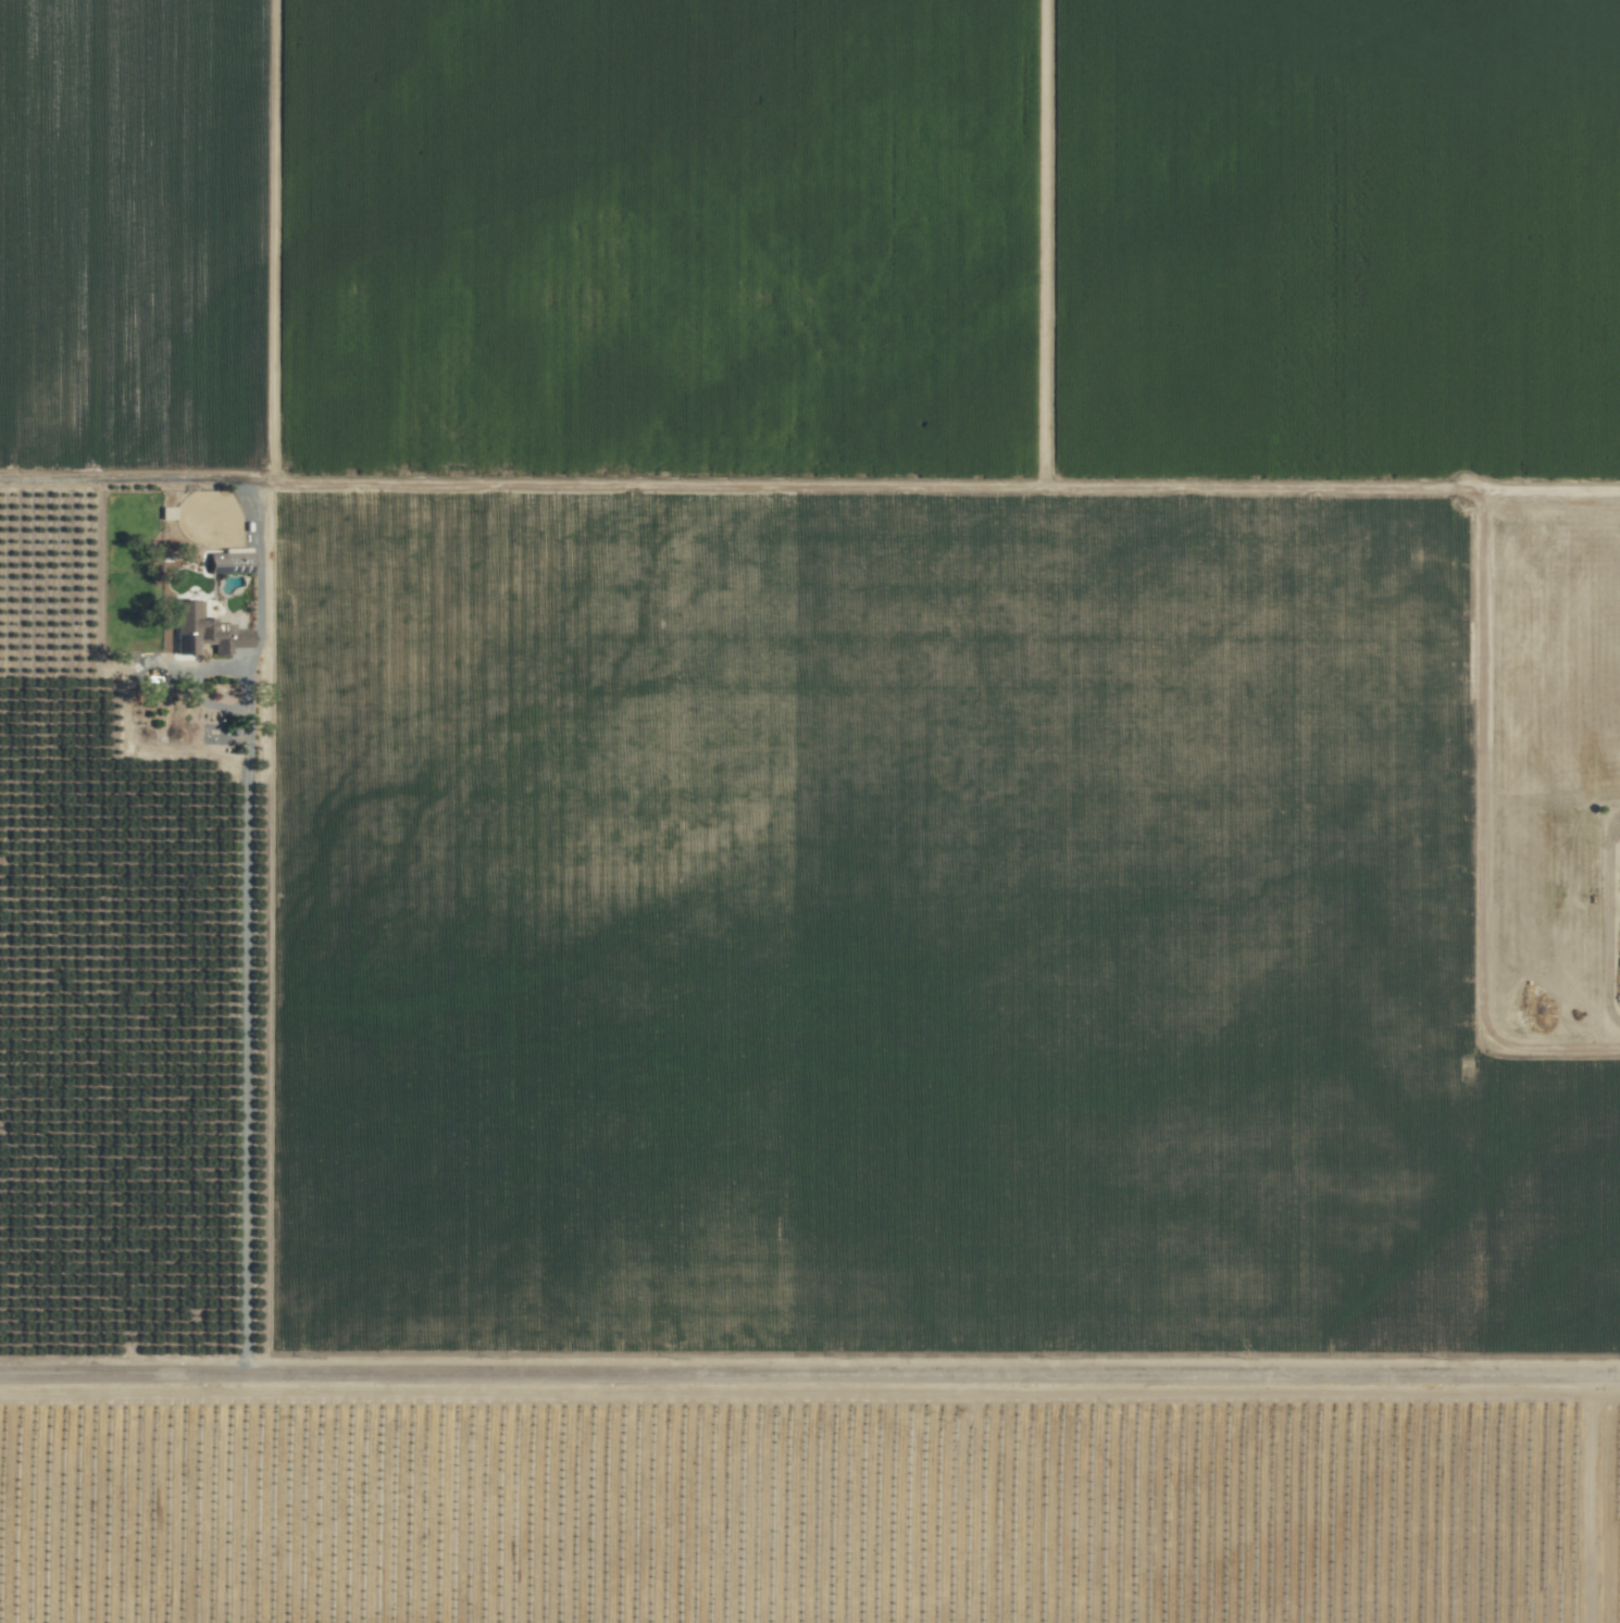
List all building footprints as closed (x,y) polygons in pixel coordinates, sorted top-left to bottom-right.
[(210,556),(210,573),(253,572),(253,548),(223,548),(223,556),(210,556)] [(253,647),(253,630),(235,630),(235,624),(216,624),(216,618),(196,618),(196,639),(205,639),(205,644),(214,644),(214,655),(232,655),(232,647),(253,647)]
